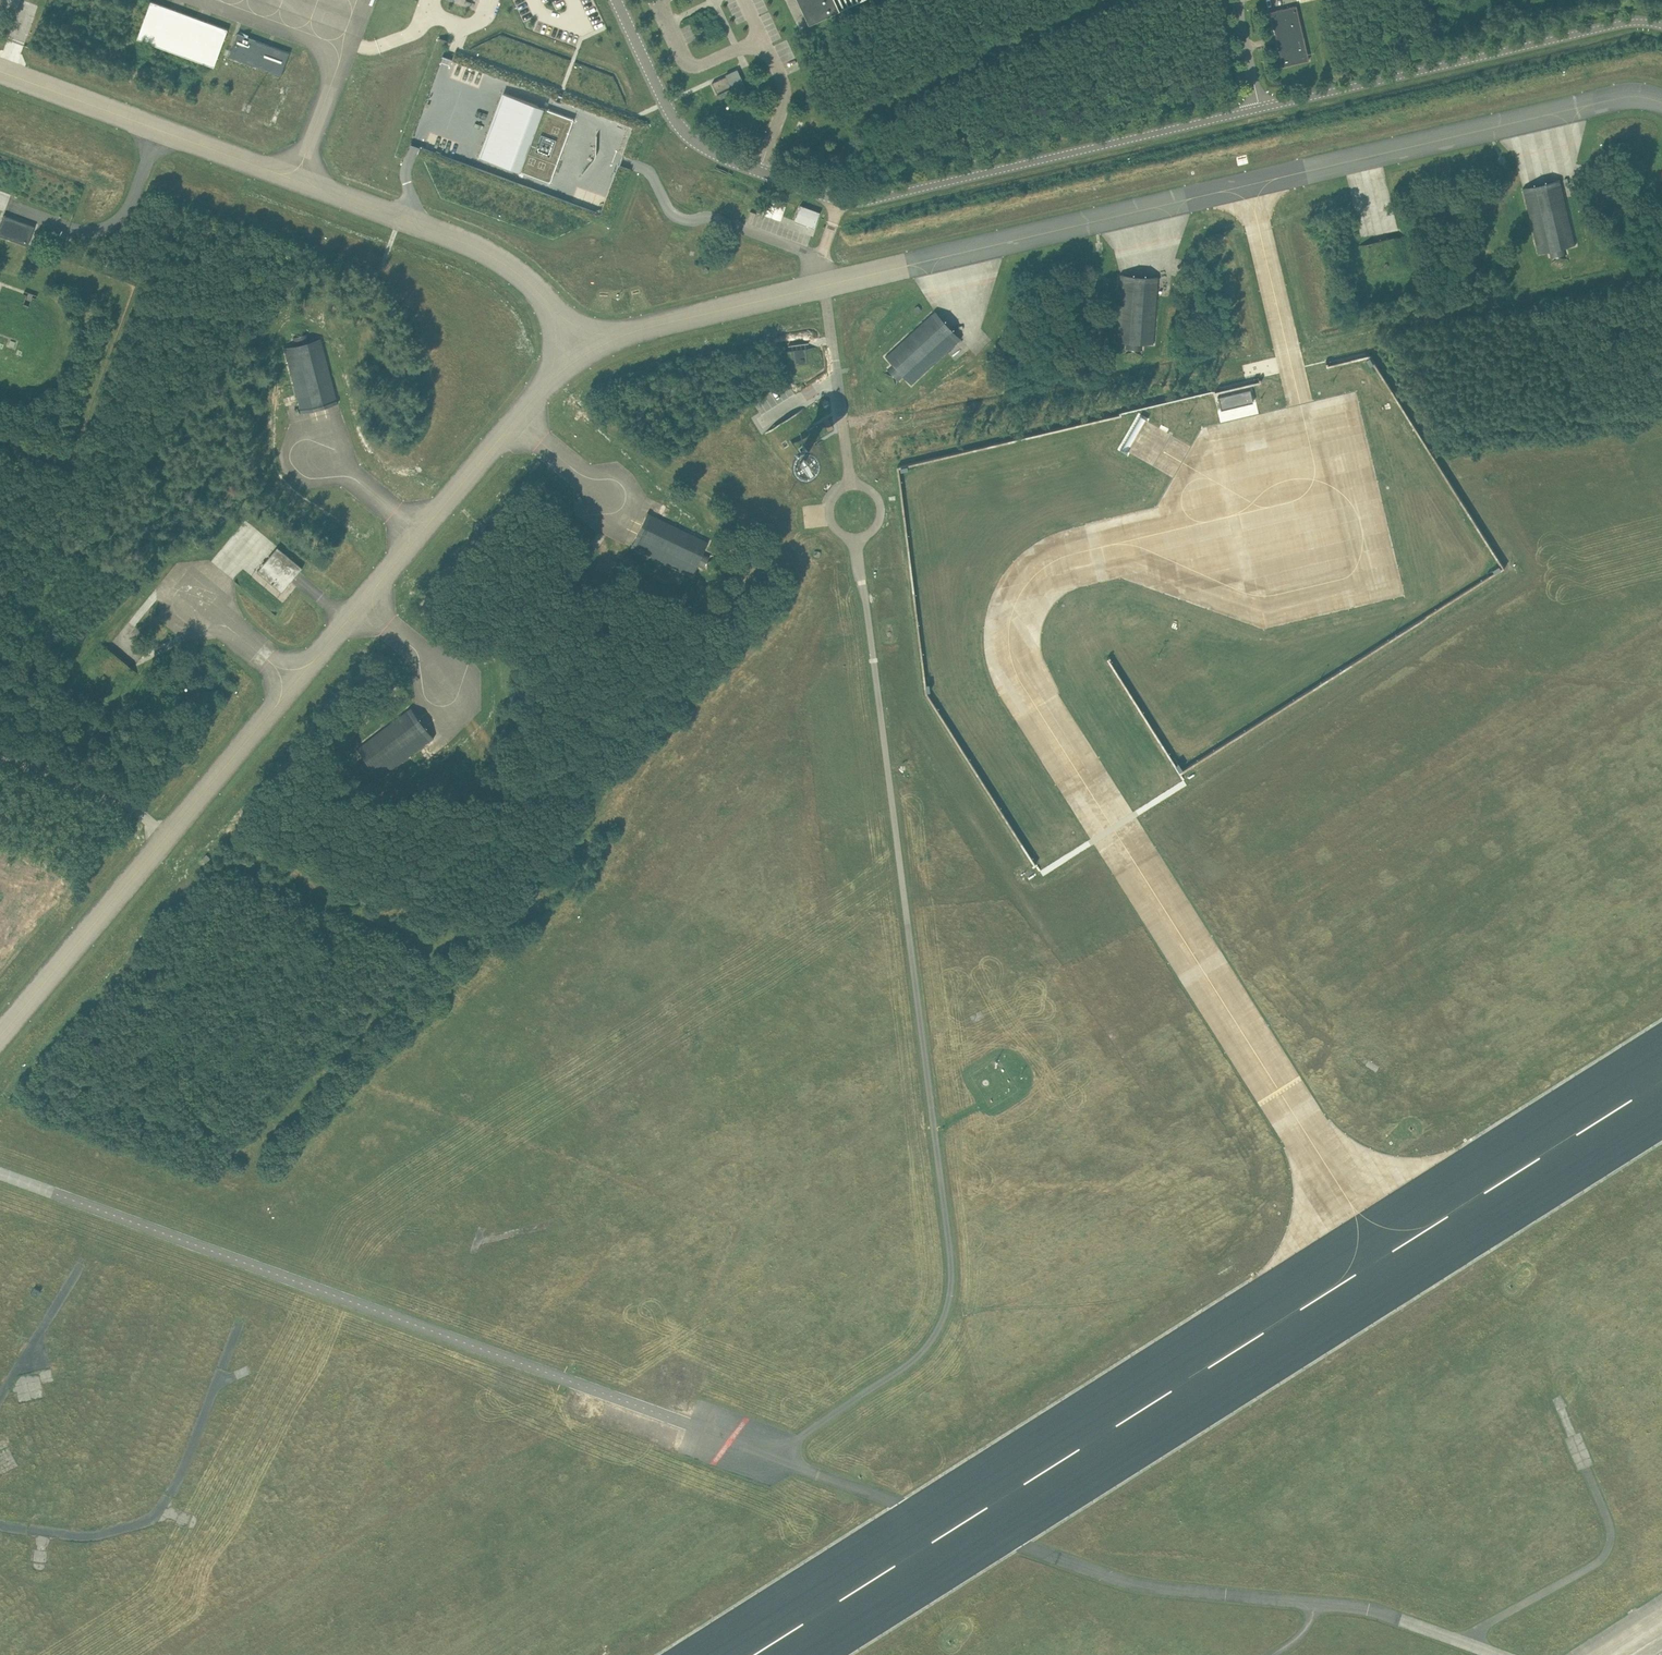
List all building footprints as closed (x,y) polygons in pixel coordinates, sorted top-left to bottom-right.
[(798,2),(809,25),(862,0),(797,0),(798,2)] [(214,67),(228,29),(151,1),(137,39),(214,67)] [(1296,6),(1270,12),(1282,66),(1309,60),(1296,6)] [(229,56),(257,66),(281,75),(290,52),(238,33),(229,56)] [(717,93),(729,87),(731,86),(726,76),(712,83),(717,93)] [(538,106),(505,93),(504,93),(503,95),(505,95),(501,104),(500,103),(500,105),(501,106),(498,114),(496,114),(496,115),(497,116),(494,124),(493,124),(492,126),(493,126),(490,135),(489,134),(488,136),(489,136),(486,145),(485,144),(484,146),(486,146),(482,155),(481,155),(481,156),(481,157),(515,169),(518,170),(535,176),(538,177),(550,182),(573,119),(566,116),(563,115),(541,107),(538,106)] [(1538,253),(1549,251),(1550,258),(1566,254),(1565,247),(1575,245),(1565,197),(1561,179),(1523,188),(1538,253)] [(776,198),(772,208),(778,210),(782,200),(776,198)] [(795,221),(806,225),(814,228),(820,212),(800,205),(795,221)] [(9,239),(28,246),(35,226),(4,215),(0,225),(0,236),(9,239)] [(1358,246),(1395,238),(1405,236),(1405,235),(1357,246),(1358,246)] [(1115,341),(1126,342),(1126,349),(1142,350),(1143,343),(1154,344),(1158,276),(1120,274),(1115,341)] [(904,376),(912,384),(942,356),(961,339),(935,311),(886,356),(893,364),(888,369),(899,381),(904,376)] [(311,341),(309,333),(293,337),(295,345),(284,347),(297,395),(301,413),(338,403),(322,338),(311,341)] [(1221,410),(1222,409),(1226,408),(1230,407),(1235,406),(1239,405),(1243,404),(1247,403),(1252,402),(1253,402),(1250,389),(1218,396),(1221,410)] [(816,459),(818,454),(818,448),(816,443),(812,439),(807,437),(801,438),(796,440),(792,444),(790,449),(791,454),(793,459),(797,463),(802,465),(807,465),(812,463),(816,459)] [(648,512),(631,547),(692,576),(697,567),(703,570),(710,555),(704,552),(709,542),(666,521),(648,512)] [(282,592),(291,582),(303,568),(278,547),(257,571),(282,592)] [(579,574),(591,583),(598,572),(587,564),(579,574)] [(164,690),(175,677),(167,670),(156,683),(164,690)] [(364,757),(358,761),(368,774),(374,770),(380,779),(419,749),(434,738),(411,707),(357,748),(364,757)] [(31,1293),(37,1297),(41,1291),(34,1287),(31,1293)]
